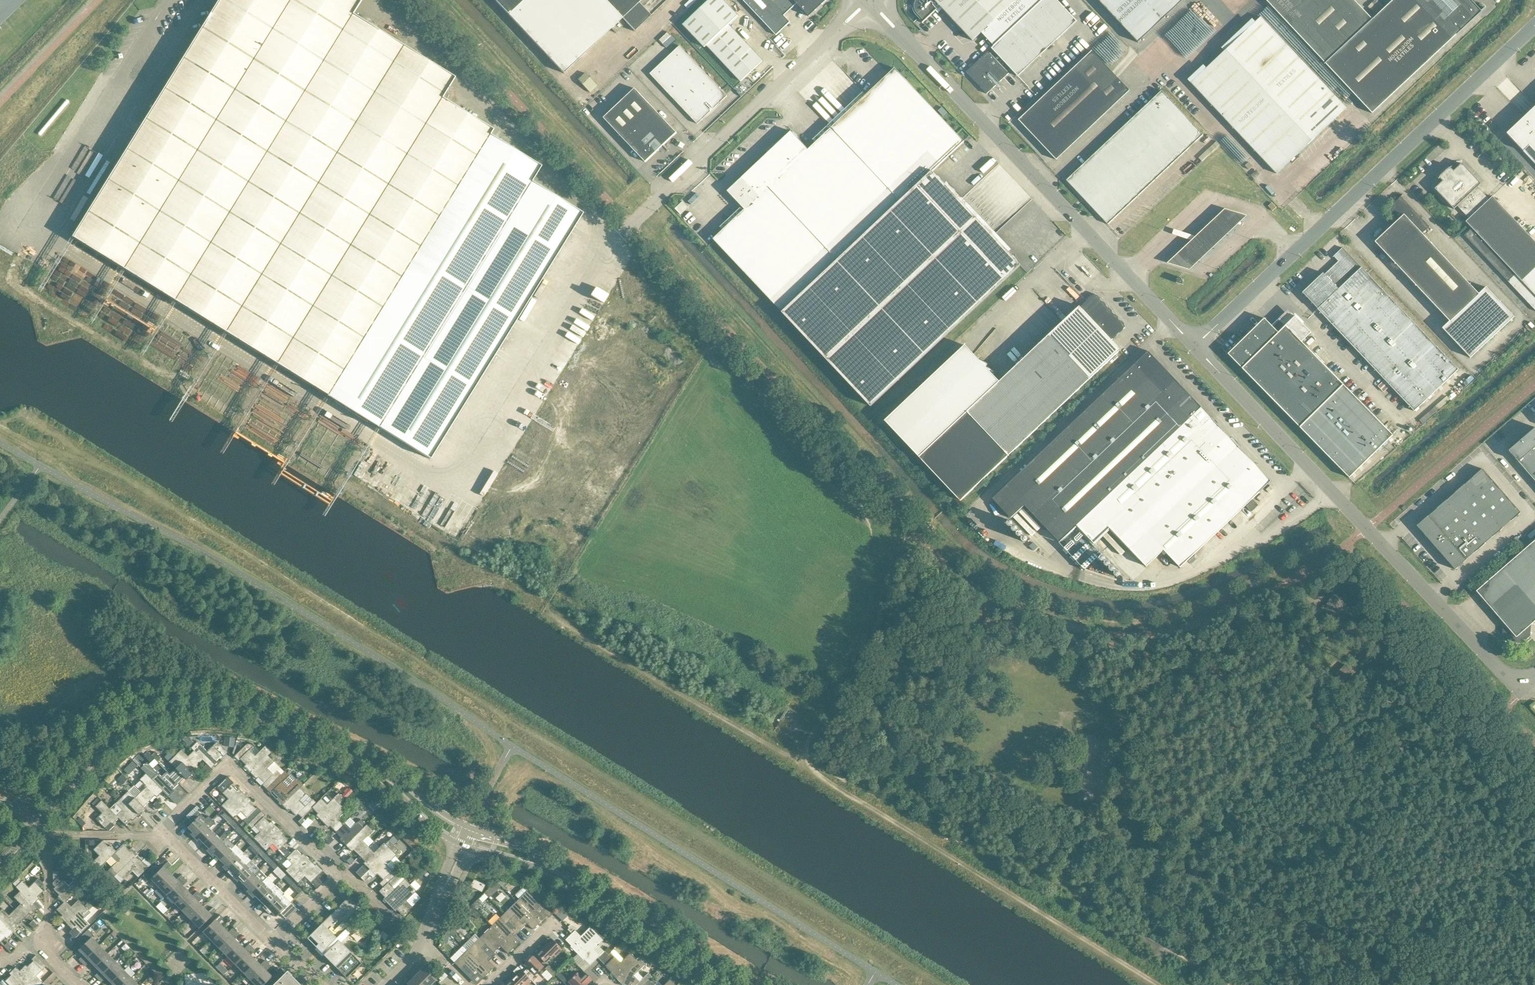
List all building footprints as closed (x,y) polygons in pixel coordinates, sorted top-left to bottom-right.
[(218,0),(148,114),(72,237),(328,396),(431,458),(583,213),(532,181),(541,166),(490,134),(493,129),(442,98),(455,77),(353,14),(362,0),(218,0)] [(622,18),(634,31),(650,16),(638,3),(641,0),(495,0),(564,73),(622,18)] [(741,81),(763,61),(729,24),(738,16),(724,0),(709,0),(683,24),(705,47),(707,45),(741,81)] [(776,35),(790,22),(784,15),(797,3),(809,16),(827,0),(743,0),(776,35)] [(914,6),(914,7),(915,8),(915,9),(915,10),(916,11),(916,12),(917,13),(917,14),(924,21),(922,23),(940,6),(973,41),(982,32),(994,45),(993,46),(994,46),(1043,0),(916,0),(916,1),(915,2),(915,3),(915,4),(915,5),(914,5),(914,6)] [(966,72),(968,73),(970,72),(982,85),(980,87),(987,94),(997,85),(995,84),(998,81),(999,82),(1009,73),(1007,72),(1011,68),(1018,76),(1056,40),(1077,21),(1057,0),(1043,0),(994,46),(992,48),(993,50),(990,53),(988,51),(967,72),(966,72)] [(1163,19),(1145,0),(1098,0),(1138,42),(1163,19)] [(1163,19),(1182,0),(1145,0),(1163,19)] [(1372,19),(1354,0),(1266,0),(1372,113),(1481,11),(1471,0),(1393,0),(1372,19)] [(1191,83),(1277,174),(1290,161),(1293,163),(1299,157),(1297,155),(1347,108),(1261,17),(1191,83)] [(621,19),(611,28),(616,33),(625,24),(621,19)] [(667,32),(659,39),(666,47),(674,40),(667,32)] [(718,102),(721,101),(722,100),(723,100),(727,96),(680,46),(650,74),(698,124),(702,120),(701,120),(702,118),(704,117),(705,115),(706,113),(707,112),(708,110),(710,109),(712,107),(714,106),(715,104),(718,102)] [(1078,64),(1019,120),(1056,160),(1130,90),(1092,50),(1084,58),(1078,64)] [(745,209),(713,239),(715,241),(783,312),(871,406),(1021,265),(933,171),(941,163),(964,141),(957,134),(895,68),(809,149),(808,149),(791,131),(757,163),(741,178),(727,191),(745,209)] [(578,80),(589,92),(597,85),(585,73),(578,80)] [(663,145),(677,133),(635,88),(604,118),(645,162),(657,151),(668,150),(668,151),(669,151),(663,145)] [(1066,180),(1108,224),(1203,135),(1162,91),(1066,180)] [(1506,133),(1534,164),(1534,106),(1506,133)] [(1452,166),(1449,168),(1446,170),(1444,171),(1443,173),(1441,174),(1441,175),(1440,177),(1438,179),(1439,179),(1440,178),(1443,181),(1435,189),(1454,209),(1457,206),(1469,218),(1466,221),(1472,228),(1465,235),(1534,310),(1534,241),(1493,196),(1489,199),(1478,187),(1481,184),(1462,163),(1454,171),(1451,168),(1452,167),(1452,166)] [(1476,296),(1439,254),(1421,234),(1428,228),(1429,229),(1430,229),(1401,197),(1404,195),(1403,194),(1393,204),(1392,206),(1390,208),(1390,211),(1391,216),(1393,218),(1396,222),(1375,242),(1450,321),(1442,328),(1470,358),(1514,317),(1486,287),(1476,296)] [(1414,411),(1439,388),(1458,370),(1362,267),(1361,267),(1343,248),(1333,257),(1334,257),(1338,261),(1325,274),(1323,273),(1302,292),(1318,309),(1317,309),(1414,411)] [(1114,314),(1112,312),(1112,311),(1110,308),(1108,308),(1106,306),(1106,304),(1103,302),(1102,302),(1102,301),(1100,299),(1100,298),(1097,295),(1096,295),(1095,294),(1092,296),(1091,296),(1088,298),(1088,300),(1080,307),(1080,306),(1000,382),(993,374),(994,371),(986,367),(988,364),(979,360),(965,345),(885,420),(961,501),(1121,350),(1111,340),(1112,339),(1113,339),(1114,339),(1117,336),(1117,335),(1119,333),(1119,332),(1120,333),(1123,330),(1123,329),(1123,328),(1126,326),(1124,325),(1124,324),(1122,321),(1120,321),(1118,319),(1118,318),(1118,317),(1116,314),(1114,314)] [(1265,318),(1228,354),(1349,478),(1376,451),(1387,441),(1393,435),(1302,342),(1311,332),(1295,316),(1279,332),(1272,325),(1265,318)] [(1149,351),(993,498),(1011,518),(1025,505),(1059,542),(1077,526),(1202,407),(1149,351)] [(1202,407),(1077,526),(1094,543),(1110,528),(1146,566),(1164,550),(1180,567),(1260,492),(1272,481),(1269,479),(1202,407)] [(1509,450),(1518,462),(1534,447),(1534,428),(1509,450)] [(310,441),(351,461),(357,450),(316,430),(310,441)] [(1518,462),(1528,473),(1529,474),(1534,469),(1534,447),(1518,462)] [(1486,507),(1503,492),(1482,469),(1466,483),(1486,507)] [(1486,507),(1466,483),(1449,497),(1470,521),(1486,507)] [(1486,507),(1504,527),(1521,513),(1503,492),(1486,507)] [(1470,521),(1449,497),(1433,511),(1454,535),(1470,521)] [(1253,500),(1246,506),(1252,512),(1259,505),(1253,500)] [(1470,521),(1488,541),(1504,527),(1486,507),(1470,521)] [(1437,549),(1454,535),(1433,511),(1417,526),(1437,549)] [(1454,535),(1471,555),(1488,541),(1470,521),(1454,535)] [(1437,549),(1439,551),(1455,569),(1471,555),(1454,535),(1437,549)] [(1534,606),(1534,555),(1527,547),(1476,591),(1491,608),(1516,585),(1534,606)] [(1491,608),(1504,622),(1503,634),(1510,642),(1522,643),(1530,636),(1531,624),(1534,621),(1534,606),(1516,585),(1491,608)] [(1331,596),(1324,610),(1339,619),(1347,604),(1331,596)] [(1363,669),(1379,656),(1375,651),(1359,664),(1363,669)] [(1345,664),(1335,675),(1343,683),(1354,672),(1345,664)] [(235,737),(224,736),(223,745),(234,746),(235,737)] [(190,748),(193,751),(194,750),(203,760),(202,760),(207,764),(211,769),(218,762),(216,760),(222,755),(223,756),(228,752),(217,741),(207,751),(197,741),(190,748)] [(244,766),(250,773),(268,755),(271,752),(265,746),(255,756),(249,750),(253,746),(251,744),(247,744),(234,756),(238,760),(240,759),(246,765),(244,766)] [(181,749),(175,755),(192,773),(199,767),(197,765),(202,760),(203,760),(194,750),(193,751),(188,756),(181,749)] [(151,755),(156,760),(159,756),(155,752),(151,755)] [(152,764),(156,760),(151,755),(147,759),(152,764)] [(186,779),(192,773),(175,755),(169,762),(175,768),(170,774),(179,783),(184,777),(186,779)] [(268,755),(250,773),(256,779),(258,777),(264,783),(262,785),(266,789),(270,785),(281,774),(277,770),(272,774),(267,768),(274,761),(268,755)] [(145,764),(141,768),(151,779),(163,791),(168,797),(175,790),(173,789),(179,783),(170,774),(167,772),(162,777),(157,773),(149,764),(145,764)] [(157,797),(163,791),(151,779),(141,768),(145,773),(139,779),(146,786),(140,792),(149,801),(155,795),(157,797)] [(276,799),(282,805),(300,788),(303,785),(297,778),(296,779),(288,771),(287,773),(284,771),(281,774),(270,785),(266,789),(270,793),(272,791),(278,797),(276,799)] [(127,779),(122,773),(117,778),(122,784),(127,779)] [(221,806),(228,812),(245,795),(239,788),(237,790),(232,784),(234,783),(228,776),(217,787),(228,799),(221,806)] [(307,782),(303,785),(300,788),(303,791),(309,784),(307,782)] [(300,788),(282,805),(288,811),(290,810),(296,816),(298,814),(302,818),(302,817),(312,808),(317,803),(316,803),(313,799),(312,800),(305,807),(298,800),(305,793),(303,791),(300,788)] [(179,803),(184,797),(177,790),(172,796),(179,803)] [(128,791),(121,797),(139,815),(145,808),(143,807),(149,801),(140,792),(134,798),(128,791)] [(316,815),(322,821),(340,804),(345,799),(338,793),(332,799),(326,793),(316,803),(317,803),(312,808),(318,813),(316,815)] [(251,801),(245,795),(228,812),(234,818),(241,811),(246,817),(243,821),(247,825),(250,821),(261,811),(257,807),(255,808),(250,802),(251,801)] [(121,797),(110,808),(116,815),(116,816),(119,818),(118,818),(125,825),(131,819),(133,821),(139,815),(121,797)] [(105,828),(105,827),(109,831),(114,825),(113,824),(118,818),(119,818),(116,816),(116,815),(110,808),(101,800),(100,801),(97,798),(92,804),(102,813),(96,819),(105,828)] [(340,804),(322,821),(328,828),(330,826),(336,832),(345,823),(339,817),(346,810),(340,804)] [(190,834),(194,837),(212,819),(208,816),(206,819),(201,814),(197,810),(199,808),(196,806),(186,816),(188,818),(188,819),(189,819),(192,823),(187,827),(192,832),(190,834)] [(250,821),(247,825),(251,829),(255,825),(260,831),(257,835),(253,838),(260,844),(277,827),(271,821),(269,822),(264,817),(265,815),(261,811),(250,821)] [(360,818),(357,822),(363,828),(366,824),(360,818)] [(212,819),(194,837),(197,841),(199,839),(204,843),(214,833),(210,828),(215,823),(212,819)] [(345,823),(336,832),(341,837),(339,839),(346,845),(363,828),(357,822),(355,823),(350,828),(345,823)] [(353,850),(359,856),(368,847),(363,841),(373,831),(366,824),(363,828),(346,845),(352,851),(353,850)] [(283,833),(277,827),(260,844),(266,851),(273,844),(278,850),(282,854),(287,850),(283,846),(287,841),(282,835),(283,833)] [(206,850),(210,854),(222,841),(226,838),(228,836),(224,832),(219,838),(214,833),(204,843),(208,848),(206,850)] [(215,855),(220,860),(230,849),(226,845),(229,841),(226,838),(222,841),(210,854),(213,857),(215,855)] [(92,862),(99,869),(111,856),(114,853),(116,851),(110,845),(108,846),(102,841),(93,849),(99,855),(92,862)] [(368,847),(359,856),(365,861),(363,863),(369,869),(393,845),(389,841),(386,844),(384,842),(374,852),(368,847)] [(259,853),(262,850),(253,842),(251,845),(259,853)] [(108,870),(114,876),(119,872),(137,854),(131,848),(129,850),(123,844),(116,851),(114,853),(111,856),(117,862),(108,870)] [(222,866),(226,870),(243,853),(235,845),(230,849),(220,860),(224,864),(222,866)] [(377,874),(383,880),(392,871),(386,865),(396,855),(396,854),(399,851),(393,845),(369,869),(368,870),(361,878),(364,881),(370,875),(371,876),(375,876),(376,875),(377,874)] [(285,871),(292,877),(309,859),(303,853),(301,855),(295,849),(291,854),(287,850),(282,854),(286,858),(292,864),(285,871)] [(262,850),(259,853),(267,861),(270,858),(262,850)] [(226,870),(234,878),(251,861),(243,853),(226,870)] [(114,876),(110,880),(115,885),(116,886),(120,883),(120,882),(132,871),(138,877),(151,865),(145,858),(143,860),(137,854),(119,872),(114,876)] [(309,859),(292,877),(298,883),(305,876),(317,889),(322,884),(315,877),(322,871),(316,864),(315,865),(309,859)] [(159,870),(153,865),(142,876),(148,881),(151,879),(158,887),(171,874),(166,869),(171,865),(168,861),(163,866),(159,870)] [(259,869),(251,861),(234,878),(237,881),(239,879),(244,884),(259,869)] [(363,865),(355,872),(361,878),(368,870),(363,865)] [(246,891),(250,894),(267,877),(259,869),(244,884),(248,889),(246,891)] [(383,880),(379,883),(383,887),(379,891),(385,897),(383,899),(389,905),(410,884),(404,878),(395,887),(389,881),(398,873),(397,873),(394,869),(392,871),(383,880)] [(176,879),(171,874),(158,887),(166,895),(184,878),(181,875),(176,879)] [(267,877),(250,894),(253,898),(255,896),(260,900),(275,885),(267,877)] [(16,887),(20,891),(33,904),(39,898),(38,897),(44,891),(39,886),(43,883),(39,878),(35,882),(35,881),(29,887),(22,880),(16,887)] [(62,880),(61,881),(57,878),(53,882),(57,885),(53,889),(59,895),(58,896),(63,902),(66,901),(73,894),(82,886),(75,879),(68,886),(62,880)] [(187,881),(184,878),(166,895),(174,903),(187,891),(182,886),(187,881)] [(474,879),(470,887),(482,892),(485,885),(474,879)] [(501,879),(497,883),(498,884),(501,887),(502,888),(509,882),(501,879)] [(299,894),(302,891),(294,883),(291,885),(299,894)] [(410,884),(389,905),(395,911),(397,910),(403,916),(412,907),(406,901),(416,891),(410,884)] [(262,907),(266,910),(278,898),(282,894),(283,894),(275,885),(260,900),(264,905),(262,907)] [(489,898),(493,894),(488,889),(484,893),(489,898)] [(529,889),(516,901),(538,924),(544,918),(536,910),(539,908),(542,911),(547,907),(529,889)] [(38,908),(33,904),(20,891),(14,897),(20,904),(15,910),(24,919),(29,913),(31,915),(38,908)] [(192,896),(187,891),(174,903),(182,911),(200,894),(197,891),(192,896)] [(60,917),(67,923),(84,906),(73,894),(66,901),(63,902),(56,910),(62,915),(60,917)] [(203,897),(200,894),(182,911),(191,919),(203,907),(198,902),(203,897)] [(278,898),(266,910),(269,914),(271,912),(276,917),(280,913),(285,919),(296,908),(282,894),(278,898)] [(346,978),(347,978),(362,963),(341,942),(348,934),(344,930),(364,911),(349,896),(307,938),(346,978)] [(93,898),(86,905),(90,909),(97,902),(93,898)] [(477,900),(472,905),(476,909),(482,904),(477,900)] [(532,929),(538,924),(516,901),(504,913),(504,914),(520,930),(525,926),(523,924),(525,922),(532,929)] [(84,906),(67,923),(72,929),(69,932),(73,936),(70,939),(73,942),(90,925),(84,919),(91,912),(88,910),(84,906)] [(468,910),(473,914),(476,910),(472,906),(468,910)] [(208,912),(203,907),(191,919),(199,928),(211,916),(211,915),(216,910),(213,907),(208,912)] [(13,932),(20,926),(18,924),(24,919),(15,910),(9,915),(2,908),(0,911),(0,919),(13,932)] [(481,915),(476,910),(473,914),(477,919),(481,915)] [(504,913),(491,926),(513,948),(519,942),(512,935),(514,932),(516,934),(520,930),(504,914),(504,913)] [(202,931),(210,940),(223,927),(218,923),(223,918),(220,914),(215,919),(202,931)] [(5,937),(7,938),(13,932),(0,919),(0,942),(5,937)] [(570,947),(577,953),(596,934),(590,927),(581,936),(575,930),(570,925),(568,927),(569,928),(567,929),(571,933),(565,940),(571,946),(570,947)] [(508,954),(513,948),(491,926),(479,938),(493,953),(500,946),(508,954)] [(228,932),(223,927),(210,940),(218,948),(236,931),(233,927),(228,932)] [(94,935),(88,929),(77,940),(82,946),(78,950),(83,955),(79,960),(82,962),(99,945),(91,937),(94,935)] [(383,930),(379,934),(385,940),(389,936),(383,930)] [(239,934),(236,931),(218,948),(227,956),(239,944),(234,939),(239,934)] [(602,931),(598,935),(602,939),(606,935),(602,931)] [(590,965),(596,959),(597,958),(601,962),(604,959),(608,954),(604,951),(600,955),(594,949),(598,945),(603,940),(602,939),(598,935),(596,934),(577,953),(583,960),(584,959),(590,965)] [(479,938),(467,950),(489,972),(494,967),(487,959),(489,957),(491,959),(495,955),(493,953),(479,938)] [(547,943),(536,954),(545,963),(553,954),(555,956),(562,949),(556,943),(552,939),(551,939),(547,943)] [(244,949),(239,944),(227,956),(235,964),(252,947),(249,944),(244,949)] [(90,961),(94,966),(107,953),(99,945),(82,962),(85,966),(90,961)] [(462,945),(449,957),(454,963),(471,979),(475,975),(474,974),(473,973),(476,970),(478,971),(477,972),(483,978),(489,972),(467,950),(462,945)] [(604,950),(604,951),(608,954),(610,952),(612,950),(608,946),(604,950)] [(255,950),(252,947),(235,964),(243,972),(255,960),(250,955),(255,950)] [(601,962),(605,966),(611,972),(610,972),(616,979),(636,960),(636,959),(630,953),(620,962),(610,952),(608,954),(604,959),(601,962)] [(115,962),(107,953),(94,966),(99,971),(95,976),(98,979),(115,962)] [(20,971),(19,971),(33,984),(40,984),(43,983),(36,976),(46,966),(36,955),(31,959),(33,961),(27,967),(25,965),(20,971)] [(523,972),(525,974),(531,980),(532,981),(533,981),(532,981),(536,977),(535,975),(543,967),(532,956),(524,964),(527,968),(523,972)] [(644,984),(648,981),(652,976),(648,972),(639,981),(633,975),(645,964),(638,957),(636,959),(636,960),(616,979),(622,984),(624,984),(644,984)] [(260,965),(255,960),(243,972),(251,981),(268,964),(265,960),(260,965)] [(106,977),(110,982),(123,970),(115,962),(98,979),(101,982),(106,977)] [(268,964),(251,981),(255,984),(263,984),(272,976),(266,971),(271,966),(268,964)] [(219,969),(224,975),(228,970),(223,965),(219,969)] [(20,971),(16,967),(9,973),(11,975),(5,981),(9,984),(19,984),(20,984),(21,984),(33,984),(19,971),(20,971)] [(415,976),(424,984),(430,984),(436,980),(423,967),(415,976)] [(505,984),(522,984),(526,984),(531,980),(525,974),(523,972),(518,967),(513,971),(516,974),(505,984)] [(123,970),(110,982),(113,984),(124,984),(131,978),(123,970)] [(291,975),(289,977),(285,973),(273,984),(300,984),(291,975)] [(568,981),(572,984),(586,984),(587,984),(587,983),(591,979),(585,973),(581,977),(576,973),(568,981)] [(415,976),(406,984),(407,984),(424,984),(415,976)]
